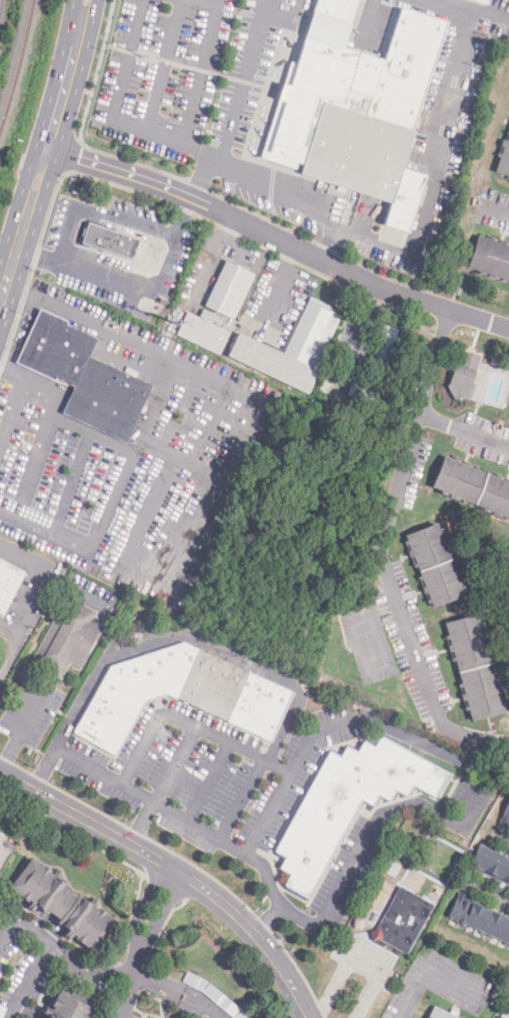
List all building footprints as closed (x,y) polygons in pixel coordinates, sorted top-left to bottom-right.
[(297,65),(317,0),(359,0),(344,48),(385,61),(373,99),(420,114),(392,205),(301,176),(305,166),(298,164),(296,169),(262,158),(279,101),(278,100),(280,92),(283,85),(284,85),(291,63),(297,65)] [(504,140),(508,142),(508,177),(497,173),(502,155),(502,147),(503,144),(504,140)] [(133,261),(82,245),(89,225),(139,241),(133,261)] [(507,243),(508,244),(508,282),(505,280),(497,278),(490,279),(491,275),(482,272),(470,269),(479,238),(491,239),(494,242),(501,241),(507,243)] [(219,356),(178,336),(189,315),(199,320),(227,263),(249,273),(228,319),(216,313),(210,325),(229,334),(219,356)] [(449,293),(453,283),(467,287),(463,297),(456,295),(449,293)] [(306,395),(228,359),(238,335),(279,355),(300,309),(305,311),(309,303),(342,318),(306,395)] [(125,444),(91,428),(65,415),(77,389),(56,379),(55,382),(16,364),(41,311),(68,324),(97,341),(89,358),(152,387),(125,444)] [(374,408),(347,399),(352,385),(365,389),(384,327),(397,332),(374,408)] [(461,362),(463,351),(467,352),(475,355),(479,355),(477,361),(476,366),(461,362)] [(462,400),(447,396),(456,366),(459,367),(460,365),(461,362),(476,366),(471,384),(475,386),(471,400),(462,400)] [(468,466),(508,484),(508,519),(498,514),(454,496),(433,487),(445,457),(468,466)] [(433,607),(431,603),(428,593),(424,594),(425,588),(420,581),(421,577),(418,568),(415,569),(413,566),(417,564),(413,558),(414,553),(407,545),(408,542),(406,536),(437,525),(441,530),(446,539),(447,545),(450,552),(451,555),(455,565),(454,568),(459,575),(461,580),(463,587),(462,591),(464,596),(433,607)] [(2,619),(0,618),(0,562),(24,575),(2,619)] [(61,681),(31,664),(68,598),(98,615),(95,619),(99,621),(97,626),(105,630),(82,671),(70,664),(61,681)] [(472,721),(469,711),(466,712),(465,709),(468,708),(464,701),(465,695),(462,688),(462,684),(455,658),(453,651),(451,646),(449,637),(446,625),(477,616),(480,628),(486,626),(487,629),(482,631),(484,637),(487,640),(488,642),(485,643),(487,650),(494,676),(498,674),(499,678),(496,679),(498,686),(501,685),(503,690),(499,691),(503,698),(504,701),(500,702),(503,712),(472,721)] [(119,757),(72,735),(108,666),(184,645),(293,695),(271,743),(169,696),(144,701),(143,705),(119,757)] [(308,900),(285,887),(291,876),(280,870),(287,858),(276,852),(330,755),(340,761),(346,750),(358,756),(364,745),(374,751),(380,740),(446,776),(434,799),(412,787),(407,797),(396,791),(389,803),(378,797),(373,807),(362,801),(308,900)] [(499,823),(508,800),(508,827),(499,823)] [(406,853),(406,854),(406,855),(405,856),(405,857),(404,857),(403,858),(402,859),(401,859),(400,859),(399,859),(398,859),(397,858),(396,858),(395,857),(395,856),(394,855),(394,854),(394,853),(394,852),(394,851),(395,850),(395,849),(396,848),(397,848),(398,847),(399,847),(400,847),(401,847),(402,847),(403,848),(404,848),(404,849),(405,850),(406,851),(406,852),(406,853)] [(480,847),(508,860),(508,885),(471,868),(480,847)] [(92,952),(73,936),(69,941),(65,937),(69,931),(37,906),(33,912),(28,908),(32,903),(28,902),(11,888),(32,861),(52,877),(57,871),(61,875),(57,880),(68,889),(88,906),(92,900),(98,904),(94,909),(114,924),(92,952)] [(399,886),(434,904),(407,956),(372,937),(399,886)] [(465,900),(508,921),(508,948),(465,927),(463,931),(456,927),(458,922),(448,917),(460,891),(468,895),(465,900)] [(366,925),(366,926),(365,927),(365,928),(364,928),(364,929),(363,930),(362,930),(361,931),(360,931),(359,931),(358,930),(357,930),(356,929),(355,929),(354,928),(354,927),(354,926),(354,925),(354,924),(354,923),(354,922),(355,921),(356,920),(357,919),(358,919),(360,919),(361,919),(362,919),(363,919),(363,920),(364,921),(365,922),(366,923),(366,925)] [(207,984),(202,993),(183,983),(188,973),(207,984)] [(207,984),(240,1010),(233,1017),(202,993),(207,984)] [(95,1004),(88,1017),(50,1017),(43,1015),(46,1009),(53,1012),(53,1007),(63,988),(95,1004)] [(433,1005),(459,1017),(426,1017),(433,1005)]
